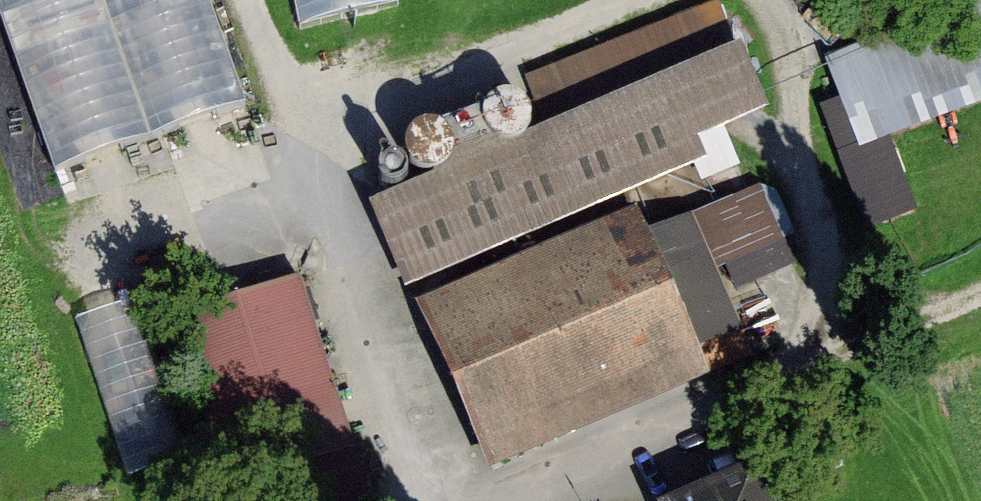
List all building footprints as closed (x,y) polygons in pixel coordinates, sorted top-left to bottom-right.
[(54,174),(247,107),(209,0),(0,0),(0,18),(54,174)] [(300,31),(400,9),(398,0),(293,0),(300,31)] [(723,2),(524,79),(546,135),(368,211),(395,272),(404,292),(706,162),(697,142),(769,111),(723,2)] [(920,222),(897,141),(980,118),(980,26),(822,71),(868,237),(920,222)] [(650,212),(430,304),(500,471),(721,379),(716,368),(758,351),(727,277),(796,248),(769,184),(658,231),(650,212)] [(249,486),(254,500),(371,500),(301,279),(172,320),(227,493),(249,486)] [(161,302),(93,315),(124,478),(193,465),(161,302)] [(755,470),(685,500),(768,500),(755,470)]
